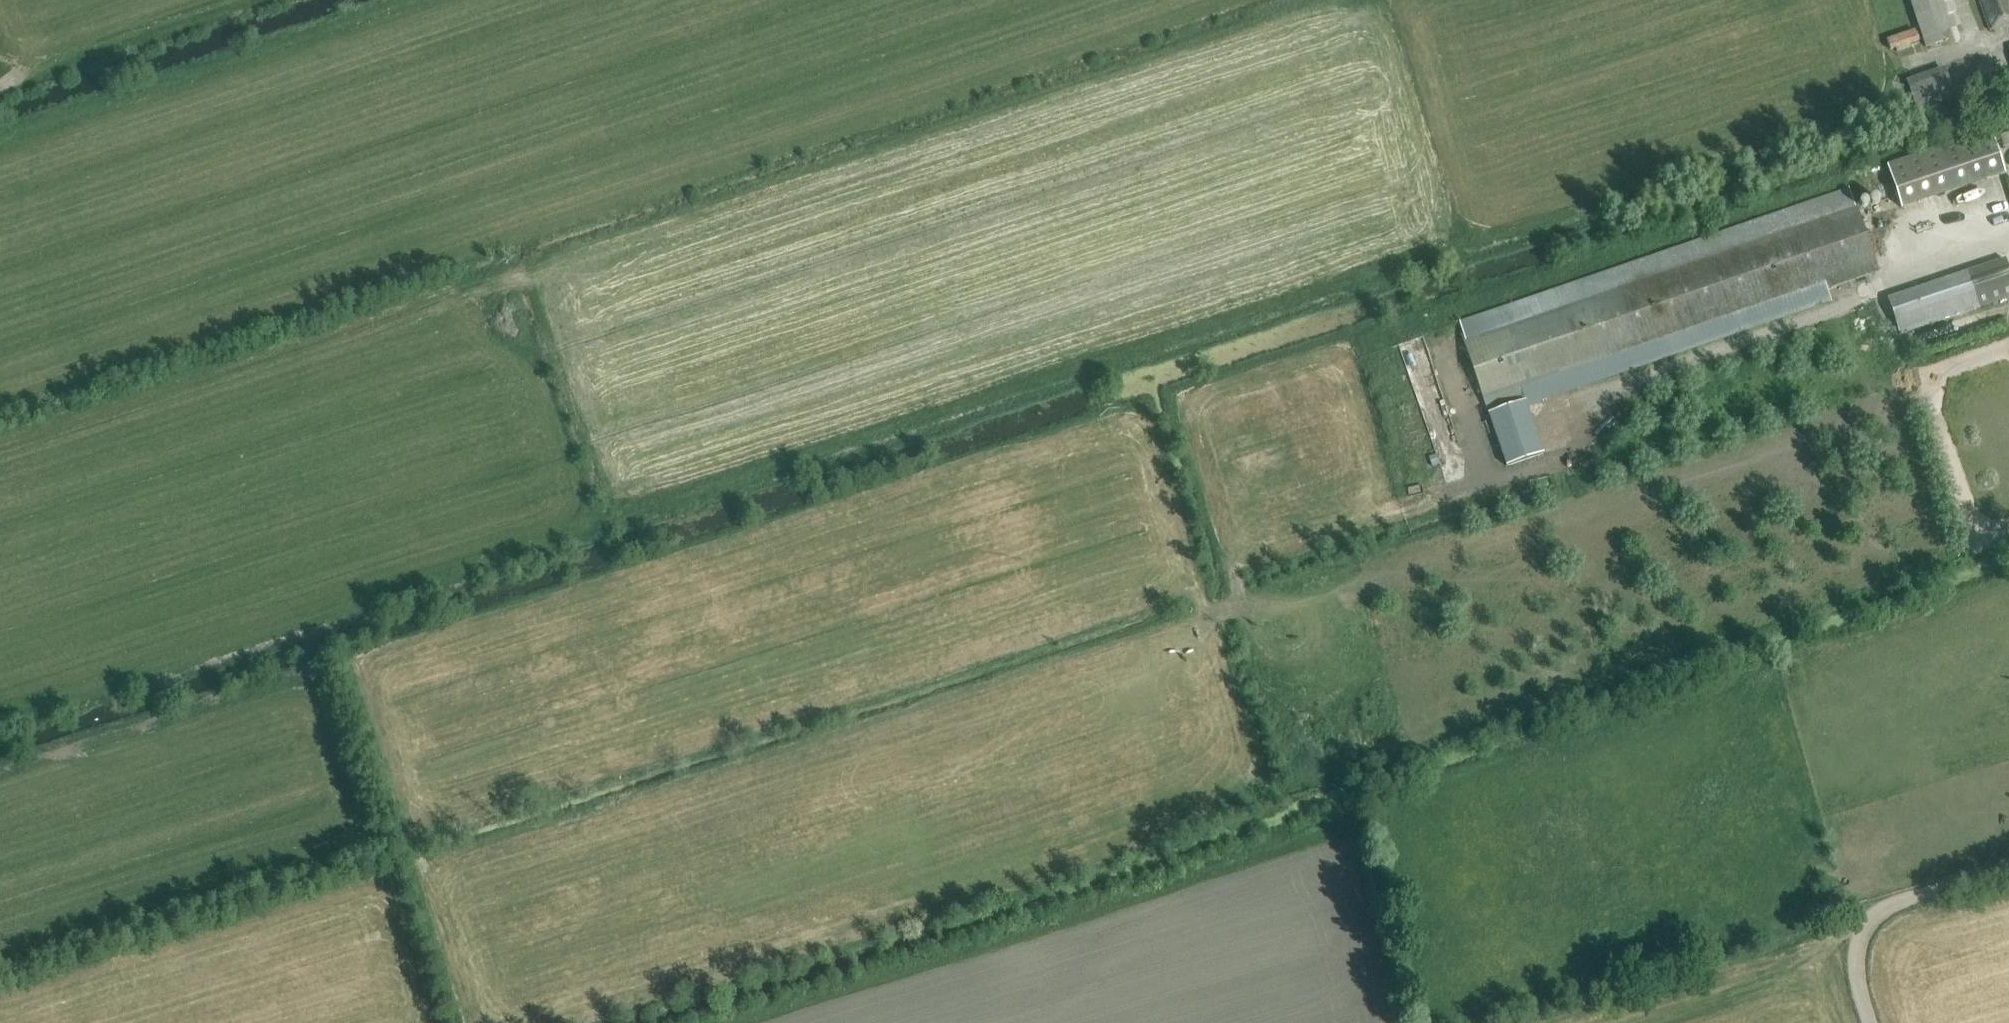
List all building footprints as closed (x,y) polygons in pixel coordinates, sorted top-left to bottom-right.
[(1928,45),(1958,35),(1947,0),(1913,0),(1928,45)] [(1989,31),(2008,24),(2008,0),(1979,0),(1989,31)] [(1919,41),(1915,30),(1886,40),(1890,51),(1895,49),(1896,53),(1909,48),(1908,45),(1919,41)] [(1949,66),(1912,74),(1919,102),(1955,93),(1949,66)] [(1997,130),(2003,147),(2008,145),(2008,126),(1997,130)] [(1901,209),(2005,174),(1990,131),(1886,165),(1901,209)] [(1850,189),(1458,323),(1486,405),(1489,415),(1526,403),(1528,408),(1830,304),(1825,289),(1878,270),(1850,189)] [(1968,272),(1888,300),(1900,335),(2008,297),(2008,271),(2005,259),(1968,272)] [(1437,456),(1429,458),(1432,467),(1440,464),(1437,456)]
